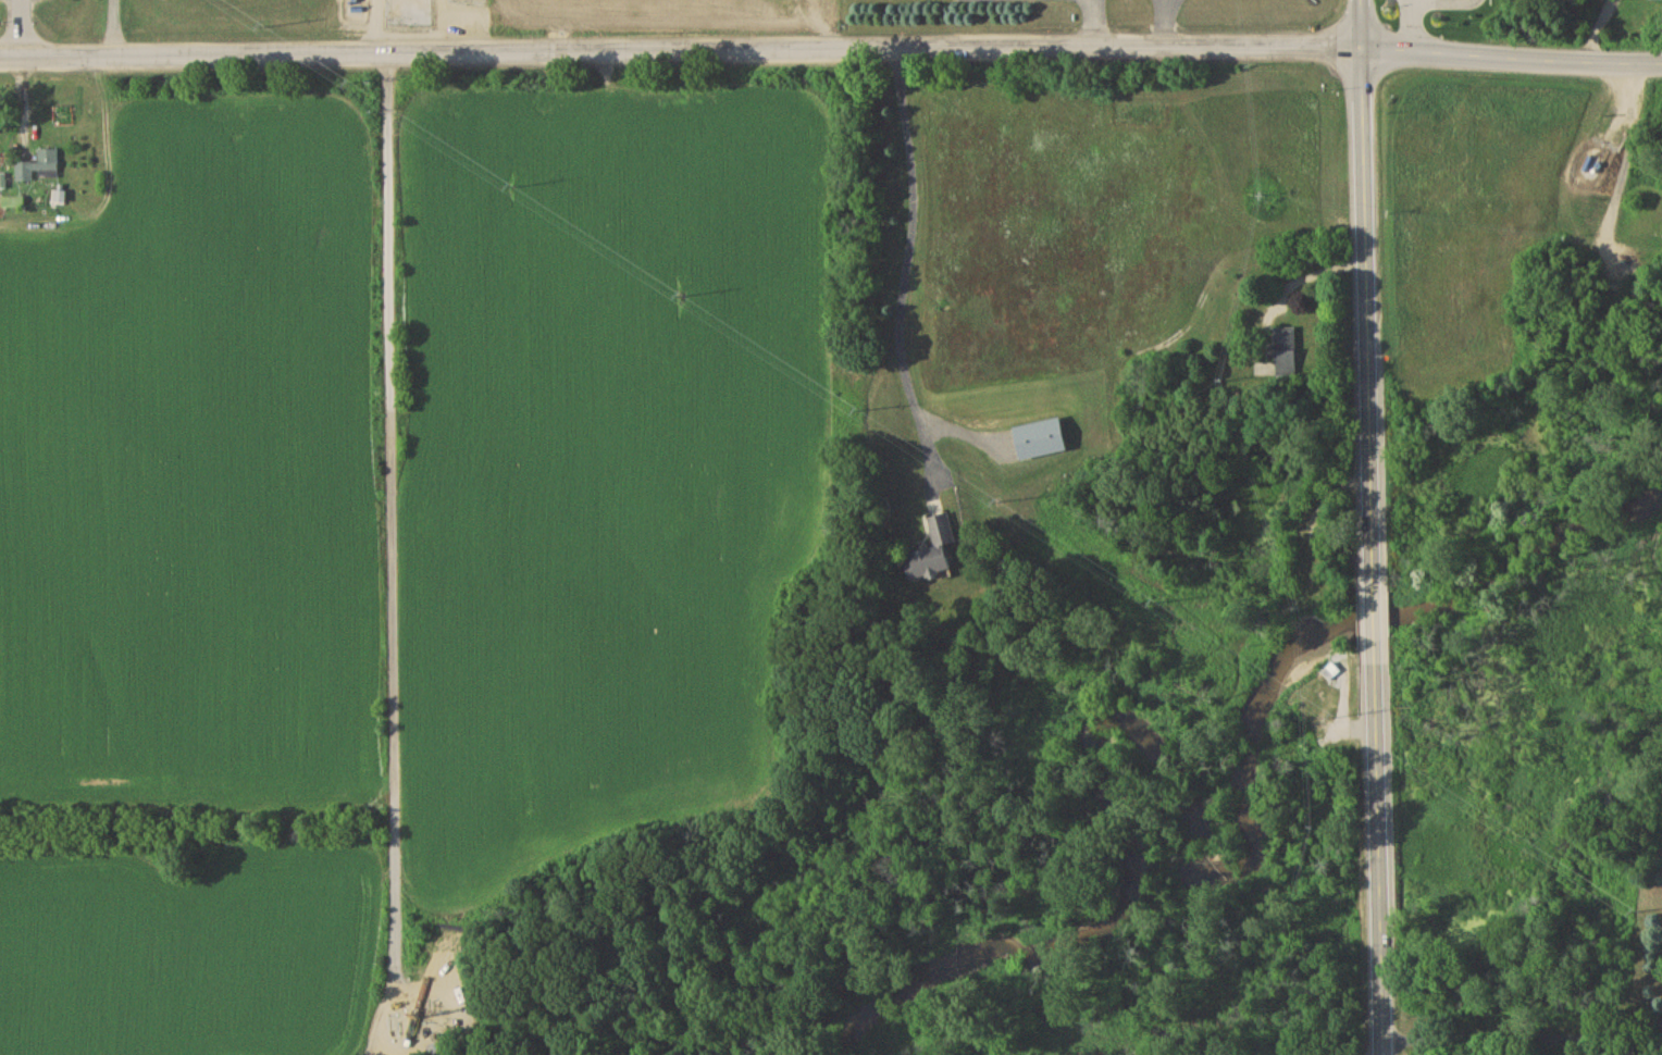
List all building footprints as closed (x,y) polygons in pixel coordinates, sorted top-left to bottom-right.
[(59,152),(38,152),(38,165),(17,165),(17,185),(36,185),(36,182),(59,182),(59,152)] [(1298,331),(1275,331),(1275,380),(1298,380),(1298,331)] [(911,585),(953,576),(947,550),(957,548),(951,516),(928,521),(934,550),(905,557),(911,585)] [(1328,681),(1339,675),(1334,667),(1324,674),(1328,681)]
